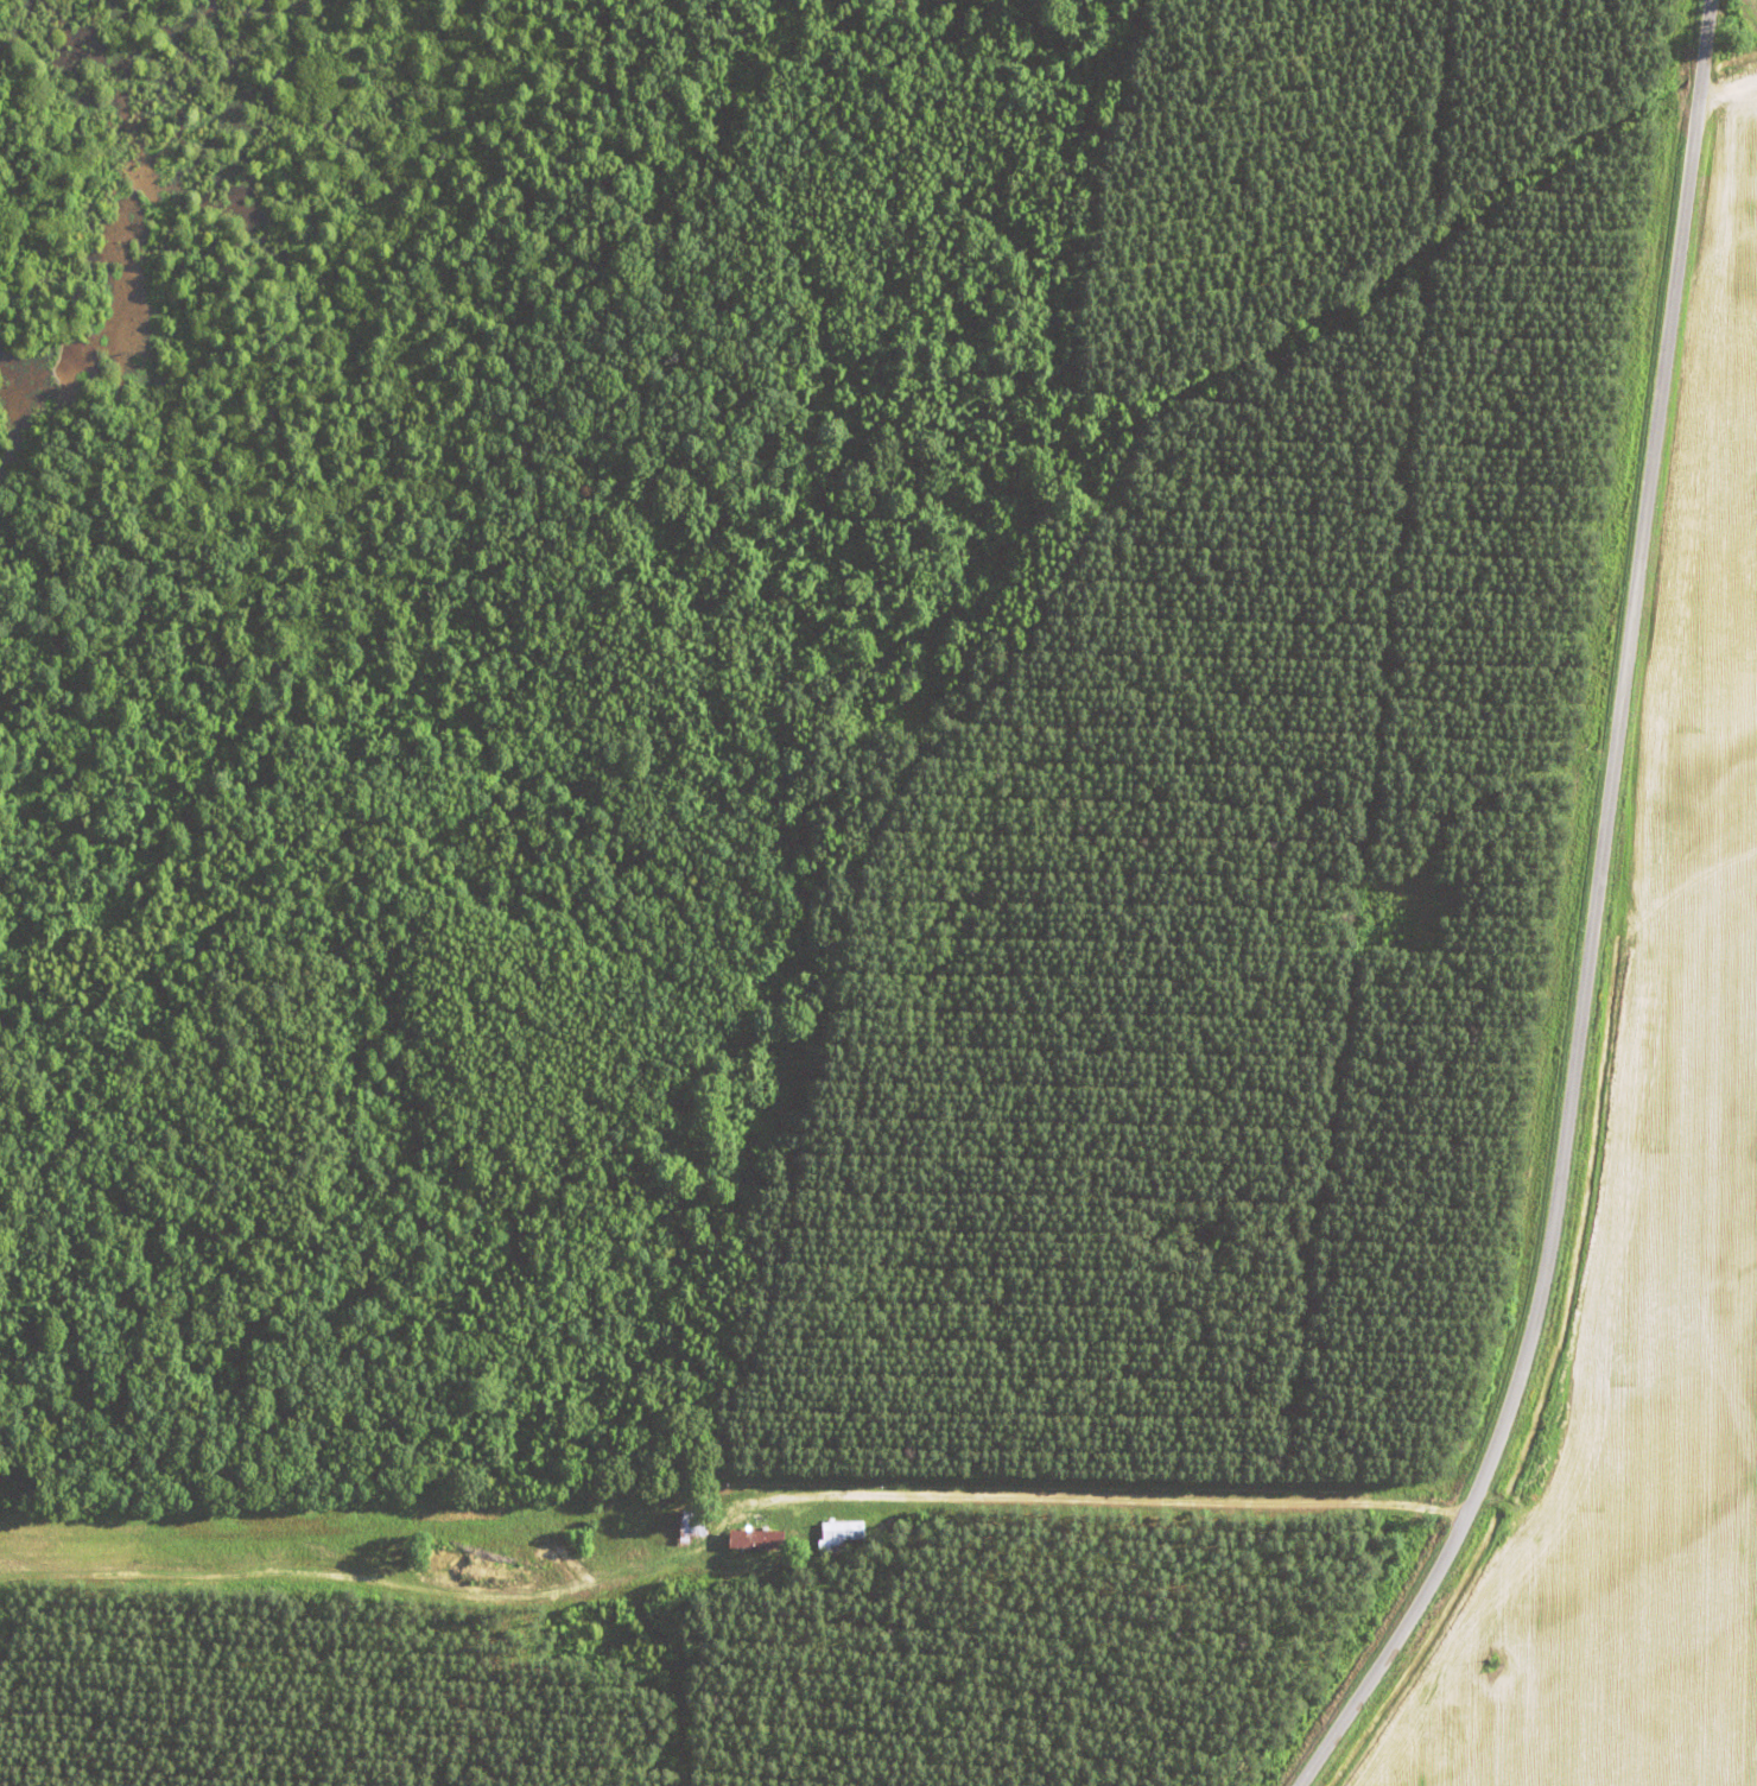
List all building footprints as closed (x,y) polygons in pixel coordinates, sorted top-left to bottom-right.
[(673,1534),(701,1534),(701,1509),(673,1509),(673,1534)] [(823,1551),(838,1551),(838,1538),(859,1538),(859,1519),(815,1519),(815,1540),(823,1540),(823,1551)] [(723,1547),(778,1547),(778,1528),(723,1528),(723,1547)]
